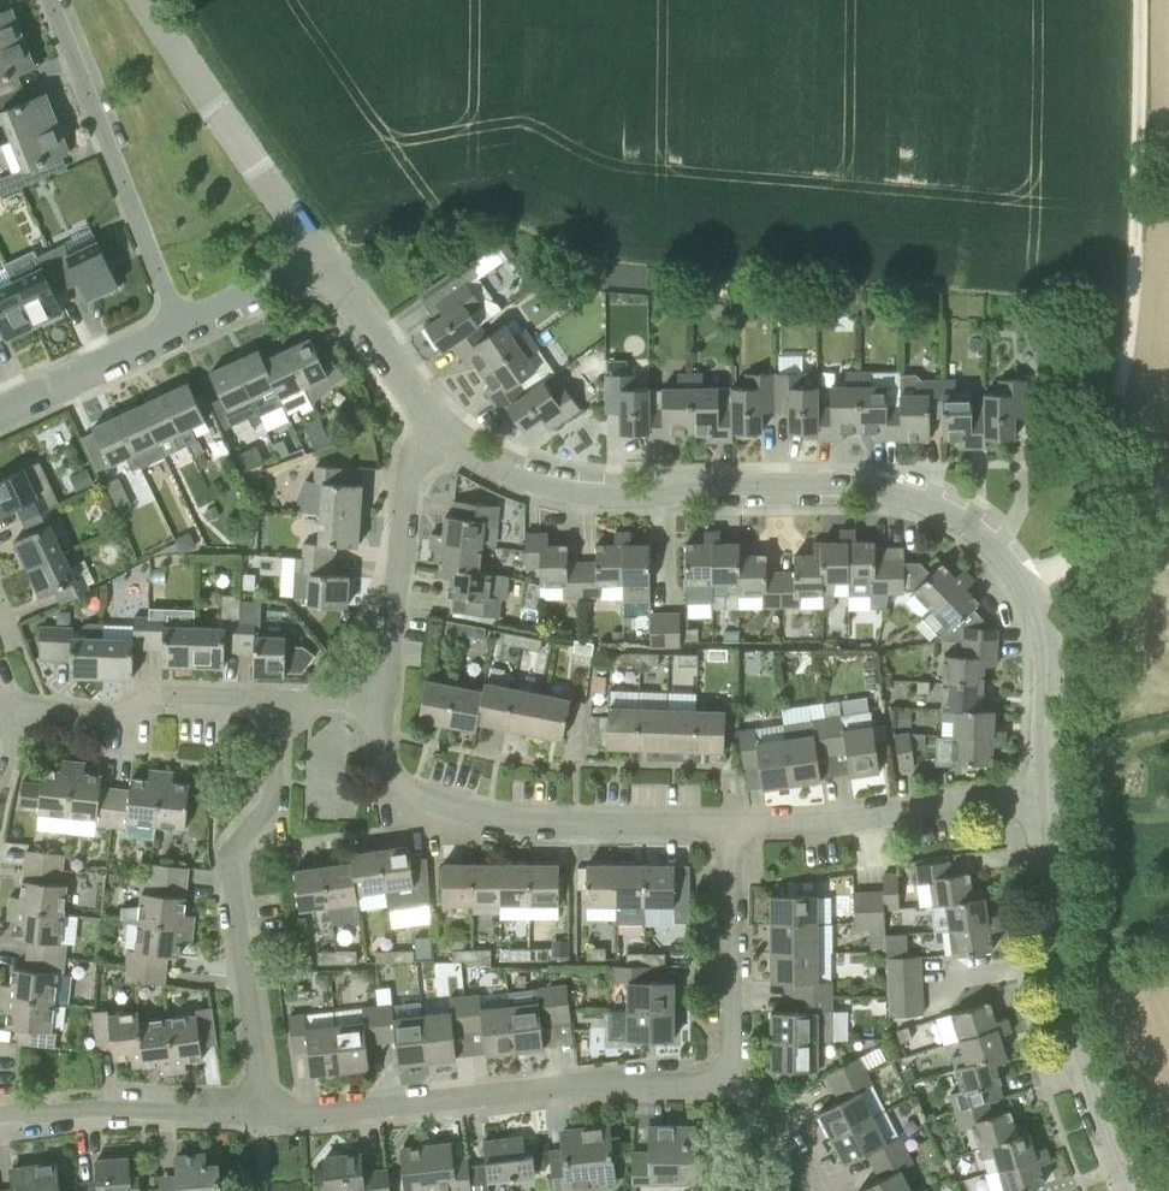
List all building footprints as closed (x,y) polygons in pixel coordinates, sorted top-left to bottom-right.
[(24,36),(12,7),(0,12),(0,45),(24,36)] [(17,88),(12,75),(35,66),(24,36),(0,45),(0,95),(17,88)] [(17,88),(0,95),(0,112),(1,112),(13,140),(58,122),(46,93),(23,103),(17,88)] [(24,167),(0,178),(0,193),(1,196),(19,188),(52,175),(46,161),(70,152),(58,122),(13,140),(24,167)] [(72,251),(101,238),(97,229),(68,242),(72,251)] [(504,239),(494,247),(503,259),(513,252),(504,239)] [(51,249),(66,281),(80,274),(91,298),(118,285),(98,241),(72,254),(66,242),(51,249)] [(52,288),(66,281),(51,249),(37,256),(42,267),(15,280),(36,324),(63,311),(52,288)] [(6,338),(36,324),(15,280),(12,281),(6,269),(0,256),(0,325),(6,338)] [(453,343),(479,325),(502,309),(467,260),(420,293),(437,318),(426,326),(443,350),(453,343)] [(479,325),(453,343),(468,364),(475,360),(484,372),(532,339),(525,328),(514,336),(505,323),(487,336),(479,325)] [(311,337),(287,349),(310,400),(313,406),(315,406),(314,403),(345,375),(331,361),(324,364),(311,337)] [(540,349),(532,339),(484,372),(492,385),(485,390),(500,412),(507,407),(526,393),(519,382),(537,369),(529,357),(540,349)] [(284,406),(280,397),(263,360),(265,359),(260,349),(235,360),(261,417),(284,406)] [(265,359),(263,360),(280,397),(295,390),(301,404),(310,400),(287,349),(265,359)] [(818,431),(818,406),(818,385),(804,385),(804,354),(780,354),(780,371),(775,371),(775,410),(789,410),(789,431),(818,431)] [(603,372),(600,357),(585,359),(588,374),(603,372)] [(210,372),(228,409),(243,402),(254,426),(263,422),(261,417),(235,360),(210,372)] [(649,432),(649,408),(650,408),(650,388),(635,388),(635,373),(627,373),(627,360),(605,360),(605,374),(606,412),(620,412),(620,433),(649,432)] [(818,406),(818,431),(818,440),(844,440),(844,430),(859,430),(859,370),(846,370),(846,385),(831,385),(831,406),(818,406)] [(872,370),(859,370),(859,430),(875,430),(875,439),(901,439),(901,405),(888,405),(888,384),(872,384),(872,370)] [(761,411),(775,410),(775,371),(747,372),(747,386),(732,387),(733,408),(732,432),(733,432),(761,431),(761,411)] [(675,433),(691,433),(690,373),(679,373),(679,388),(663,388),(650,388),(650,408),(649,408),(649,432),(649,442),(676,441),(675,433)] [(733,408),(732,387),(719,387),(704,388),(704,373),(690,373),(691,433),(707,432),(707,441),(733,441),(733,432),(732,432),(733,408)] [(901,392),(901,405),(901,439),(930,439),(930,409),(942,409),(944,409),(942,379),(922,379),(916,374),(899,374),(901,392)] [(957,379),(942,379),(944,409),(942,409),(943,439),(960,438),(960,448),(986,447),(986,439),(986,415),(985,415),(985,392),(972,392),(957,392),(957,379)] [(999,392),(985,392),(985,415),(986,415),(986,439),(1015,438),(1014,416),(1028,416),(1027,379),(999,379),(999,392)] [(545,381),(526,393),(507,407),(524,430),(541,418),(549,429),(580,408),(564,385),(553,392),(545,381)] [(164,393),(188,444),(197,440),(191,426),(207,419),(189,382),(164,393)] [(141,404),(158,442),(173,435),(179,449),(188,444),(164,393),(141,404)] [(165,456),(158,442),(141,404),(118,415),(141,466),(151,462),(165,456)] [(375,425),(370,413),(363,416),(367,428),(375,425)] [(141,466),(118,415),(93,427),(111,464),(126,457),(132,471),(141,466)] [(324,421),(331,436),(341,432),(333,416),(324,421)] [(279,457),(290,453),(284,438),(273,443),(279,457)] [(197,440),(188,444),(195,457),(203,453),(197,440)] [(258,448),(241,455),(246,467),(264,460),(258,448)] [(51,507),(59,503),(39,461),(0,479),(0,508),(3,513),(16,507),(22,519),(50,506),(51,507)] [(321,512),(360,515),(362,483),(347,483),(348,467),(316,465),(315,481),(308,481),(305,480),(298,497),(302,498),(301,512),(321,513),(321,512)] [(93,483),(86,468),(69,477),(76,491),(93,483)] [(125,522),(137,516),(118,478),(106,484),(125,522)] [(431,540),(482,546),(484,524),(496,525),(499,506),(465,502),(464,517),(446,515),(444,533),(432,532),(431,540)] [(57,520),(51,507),(50,506),(22,519),(29,533),(14,540),(28,567),(64,551),(50,523),(57,520)] [(205,512),(209,520),(220,515),(216,507),(205,512)] [(358,545),(360,515),(321,512),(321,513),(319,543),(305,542),(304,556),(335,558),(336,544),(358,545)] [(834,580),(848,580),(847,529),(840,529),(840,541),(822,541),(823,593),(822,593),(823,609),(835,609),(834,593),(834,580)] [(871,592),(889,592),(889,547),(875,547),(875,541),(856,541),(856,529),(847,529),(848,580),(871,579),(871,592)] [(686,543),(687,602),(714,601),(713,582),(712,530),(705,531),(705,543),(686,543)] [(740,594),(739,543),(721,543),(720,530),(712,530),(713,582),(727,582),(727,594),(740,594)] [(623,596),(623,584),(623,583),(622,531),(615,531),(615,544),(596,544),(596,562),(582,562),(582,597),(623,596)] [(650,543),(631,544),(631,531),(622,531),(623,583),(623,584),(623,615),(651,615),(651,613),(650,543)] [(540,566),(541,532),(525,532),(525,566),(540,566)] [(549,532),(541,532),(540,566),(540,582),(563,581),(563,597),(582,597),(582,562),(568,562),(568,544),(549,544),(549,532)] [(182,553),(195,546),(191,537),(185,535),(175,539),(182,553)] [(479,573),(480,572),(482,546),(431,540),(430,548),(442,549),(440,568),(479,573)] [(800,593),(822,593),(823,593),(822,541),(814,542),(814,554),(795,554),(795,572),(781,572),(781,606),(800,605),(800,593)] [(748,542),(739,543),(740,594),(762,594),(762,606),(781,606),(781,572),(766,572),(766,555),(748,555),(748,542)] [(932,609),(970,574),(964,568),(955,577),(942,563),(931,574),(920,562),(904,562),(904,547),(889,547),(889,592),(904,592),(904,590),(914,590),(932,609)] [(77,579),(64,551),(28,567),(41,596),(55,589),(61,601),(90,588),(84,576),(77,579)] [(335,558),(304,556),(304,557),(296,557),(293,596),(300,603),(348,606),(349,574),(334,573),(335,558)] [(480,572),(479,573),(440,568),(439,576),(451,577),(449,596),(466,598),(465,612),(499,616),(500,599),(507,599),(510,576),(505,575),(491,573),(480,572)] [(243,574),(243,589),(255,589),(255,574),(243,574)] [(975,580),(970,574),(932,609),(947,626),(938,635),(944,640),(963,641),(997,643),(998,628),(992,627),(979,614),(973,607),(979,602),(972,595),(966,588),(975,580)] [(240,619),(241,619),(241,595),(222,594),(221,615),(214,623),(214,626),(194,625),(194,665),(225,666),(225,651),(240,651),(240,619)] [(666,613),(666,647),(681,646),(680,612),(666,613)] [(651,613),(651,615),(651,647),(666,647),(666,613),(651,613)] [(148,648),(148,616),(135,615),(134,638),(103,636),(102,677),(133,678),(134,647),(148,648)] [(164,617),(148,616),(148,648),(163,649),(163,664),(194,665),(194,625),(164,624),(164,617)] [(285,675),(286,672),(302,673),(314,656),(303,647),(286,646),(287,636),(255,635),(256,620),(241,619),(240,619),(240,651),(254,652),(254,674),(285,675)] [(446,632),(465,636),(468,624),(448,620),(446,632)] [(71,676),(102,677),(103,636),(103,624),(88,623),(84,624),(82,627),(81,630),(81,635),(72,634),(72,627),(55,626),(41,627),(40,658),(56,659),(71,660),(71,676)] [(468,624),(465,636),(483,640),(485,628),(477,626),(468,624)] [(699,640),(699,629),(687,629),(687,640),(699,640)] [(522,647),(524,636),(504,631),(502,643),(522,647)] [(613,631),(613,644),(623,644),(623,631),(613,631)] [(725,631),(725,641),(741,641),(740,631),(725,631)] [(542,639),(524,636),(522,647),(539,650),(542,639)] [(591,667),(593,643),(574,640),(572,663),(591,667)] [(944,681),(983,683),(984,665),(996,665),(997,643),(963,641),(962,656),(945,655),(944,681)] [(727,660),(727,648),(708,648),(708,660),(727,660)] [(620,664),(640,665),(641,653),(621,652),(620,664)] [(641,653),(640,665),(659,665),(659,654),(641,653)] [(698,666),(698,654),(679,654),(678,666),(698,666)] [(606,691),(608,677),(596,675),(595,690),(606,691)] [(419,718),(448,724),(456,684),(427,679),(419,718)] [(929,681),(917,681),(917,693),(929,693),(929,681)] [(982,701),(983,683),(944,681),(943,708),(994,710),(994,702),(982,701)] [(478,721),(506,727),(514,688),(485,682),(484,690),(478,721)] [(484,690),(456,684),(448,724),(477,730),(478,721),(484,690)] [(608,746),(637,747),(639,708),(639,688),(610,687),(608,746)] [(542,693),(514,688),(506,727),(534,732),(542,693)] [(571,699),(542,693),(534,732),(563,738),(571,699)] [(668,709),(639,708),(637,747),(666,748),(668,709)] [(993,728),(994,710),(943,708),(943,720),(955,721),(954,735),(1005,737),(1005,729),(993,728)] [(695,749),(696,710),(668,709),(666,748),(695,749)] [(696,710),(695,749),(724,751),(726,712),(696,710)] [(899,726),(912,726),(912,710),(899,710),(899,726)] [(871,711),(826,718),(832,753),(847,751),(850,775),(880,770),(871,711)] [(786,737),(793,783),(822,779),(818,755),(832,753),(826,718),(783,724),(785,738),(786,737)] [(785,738),(783,724),(739,730),(745,766),(760,764),(763,788),(793,783),(786,737),(785,738)] [(900,768),(915,766),(911,733),(897,736),(900,768)] [(1005,737),(954,735),(953,762),(992,763),(992,744),(1005,745),(1005,737)] [(68,815),(74,761),(62,759),(61,770),(43,768),(39,812),(68,815)] [(111,826),(115,789),(103,787),(103,774),(85,773),(86,762),(74,761),(68,815),(97,818),(97,825),(111,826)] [(135,790),(115,789),(111,826),(126,828),(125,837),(154,839),(156,824),(155,824),(162,770),(150,769),(150,778),(136,777),(135,790)] [(155,824),(156,824),(186,827),(190,784),(173,782),(174,771),(162,770),(155,824)] [(385,889),(388,911),(434,905),(427,857),(426,857),(426,859),(411,861),(409,845),(380,849),(385,889)] [(27,849),(25,864),(62,869),(64,854),(27,849)] [(357,893),(385,889),(380,849),(351,853),(352,862),(357,893)] [(931,881),(935,905),(947,903),(946,901),(985,896),(984,888),(972,890),(969,871),(952,874),(950,860),(916,864),(919,883),(931,881)] [(149,878),(188,882),(189,866),(151,862),(149,878)] [(360,915),(357,893),(352,862),(324,866),(329,905),(331,920),(360,915)] [(443,904),(472,904),(473,863),(443,863),(443,904)] [(472,904),(501,904),(501,863),(473,863),(472,904)] [(501,904),(530,904),(530,863),(501,863),(501,904)] [(560,864),(530,863),(530,904),(560,904),(560,864)] [(9,909),(64,914),(67,884),(61,884),(62,869),(25,864),(21,896),(11,895),(9,909)] [(587,864),(587,904),(617,904),(617,864),(587,864)] [(617,864),(617,904),(616,922),(645,921),(645,904),(646,864),(617,864)] [(690,904),(691,864),(646,864),(645,904),(690,904)] [(294,870),(300,909),(329,905),(324,866),(294,870)] [(883,874),(884,891),(885,908),(899,907),(898,873),(883,874)] [(138,922),(193,927),(195,915),(184,914),(188,882),(149,878),(147,894),(141,893),(139,905),(121,907),(120,919),(138,922)] [(869,927),(868,891),(854,892),(855,928),(869,927)] [(886,926),(885,908),(884,891),(868,891),(869,927),(871,950),(886,950),(886,933),(886,926)] [(771,924),(818,924),(818,923),(831,923),(831,897),(817,896),(817,894),(771,894),(771,924)] [(947,903),(935,905),(931,905),(934,931),(950,929),(1001,922),(1000,913),(988,915),(985,896),(946,901),(947,903)] [(61,942),(64,914),(9,909),(8,920),(19,921),(17,938),(30,939),(28,955),(65,959),(67,943),(61,942)] [(102,933),(109,934),(115,930),(116,922),(103,920),(102,933)] [(127,965),(166,969),(168,947),(180,949),(182,937),(191,938),(193,927),(138,922),(134,951),(129,951),(127,965)] [(1002,929),(1001,922),(950,929),(954,955),(993,949),(990,931),(1002,929)] [(818,952),(818,924),(771,924),(771,952),(818,952)] [(907,932),(886,933),(886,950),(887,973),(922,971),(921,956),(908,956),(907,932)] [(416,959),(433,958),(432,936),(415,937),(416,959)] [(553,960),(569,959),(569,939),(553,939),(553,948),(553,960)] [(606,960),(606,947),(587,948),(587,960),(606,960)] [(530,960),(530,948),(501,949),(501,960),(510,960),(530,960)] [(553,960),(553,948),(530,948),(530,960),(553,960)] [(472,961),(472,949),(453,949),(453,961),(472,961)] [(491,949),(472,949),(472,961),(491,961),(491,949)] [(414,950),(393,951),(395,962),(414,962),(414,950)] [(337,963),(335,951),(318,951),(318,964),(337,963)] [(356,951),(335,951),(337,963),(357,963),(356,951)] [(395,962),(393,951),(375,951),(376,962),(395,962)] [(795,996),(832,995),(832,981),(831,981),(831,952),(818,952),(771,952),(772,981),(795,981),(795,996)] [(626,965),(646,965),(645,953),(626,953),(626,965)] [(664,953),(645,953),(646,965),(650,965),(664,965),(664,953)] [(54,1002),(58,973),(63,973),(65,959),(28,955),(26,968),(14,967),(12,984),(1,983),(0,993),(0,996),(54,1002)] [(646,965),(626,965),(616,964),(615,980),(628,981),(628,1009),(674,1009),(674,980),(650,980),(650,965),(646,965)] [(166,969),(127,965),(126,981),(164,985),(166,969)] [(888,987),(922,985),(922,971),(887,973),(888,987)] [(316,975),(316,983),(321,987),(329,987),(328,975),(316,975)] [(567,984),(552,986),(556,1022),(571,1020),(567,984)] [(923,999),(922,985),(888,987),(889,1001),(923,999)] [(542,1024),(556,1022),(552,986),(537,988),(539,1002),(510,1005),(515,1051),(544,1047),(542,1024)] [(480,994),(465,995),(469,1032),(483,1030),(486,1054),(515,1051),(510,1005),(482,1008),(480,994)] [(423,1014),(428,1060),(457,1057),(454,1033),(469,1032),(465,995),(450,997),(452,1011),(423,1014)] [(832,1011),(832,995),(795,996),(795,1011),(771,1011),(772,1040),(818,1040),(833,1040),(832,1011)] [(0,996),(0,1008),(9,1009),(8,1026),(19,1027),(18,1042),(56,1047),(58,1031),(51,1030),(54,1002),(0,996)] [(924,1014),(923,999),(889,1001),(889,1015),(924,1014)] [(961,1039),(1009,1023),(1007,1017),(997,1020),(992,1002),(953,1013),(961,1039)] [(393,1004),(378,1006),(381,1042),(396,1040),(399,1064),(428,1060),(423,1014),(394,1017),(393,1004)] [(367,1043),(381,1042),(378,1006),(363,1007),(365,1022),(335,1025),(340,1070),(370,1067),(367,1043)] [(168,1018),(175,1073),(187,1071),(186,1060),(203,1058),(202,1046),(216,1044),(212,1007),(196,1009),(197,1015),(168,1018)] [(133,1067),(144,1065),(138,1023),(139,1022),(138,1011),(109,1015),(108,1009),(93,1011),(98,1049),(113,1047),(115,1059),(131,1056),(133,1067)] [(674,1009),(628,1009),(628,1039),(674,1039),(674,1009)] [(340,1070),(335,1025),(307,1028),(305,1014),(289,1015),(293,1051),(309,1050),(311,1073),(340,1070)] [(138,1023),(144,1065),(162,1063),(163,1074),(175,1073),(168,1018),(139,1022),(138,1023)] [(957,1067),(1006,1052),(1000,1035),(1012,1031),(1009,1023),(961,1039),(965,1053),(953,1056),(957,1067)] [(897,1030),(900,1040),(911,1037),(907,1027),(897,1030)] [(818,1040),(772,1040),(772,1069),(818,1069),(818,1040)] [(957,1111),(989,1101),(1001,1097),(997,1084),(1002,1082),(996,1064),(1008,1060),(1006,1052),(957,1067),(964,1090),(952,1093),(957,1111)] [(834,1087),(865,1071),(858,1058),(827,1074),(834,1087)] [(911,1066),(901,1070),(905,1080),(915,1076),(911,1066)] [(833,1138),(874,1116),(861,1091),(872,1085),(865,1071),(834,1087),(840,1100),(819,1111),(833,1138)] [(993,1114),(989,1101),(957,1111),(963,1129),(975,1125),(981,1146),(1029,1131),(1027,1124),(1015,1128),(1009,1109),(993,1114)] [(888,1142),(874,1116),(833,1138),(846,1163),(867,1152),(874,1165),(906,1149),(899,1136),(888,1142)] [(696,1183),(696,1125),(649,1125),(650,1152),(633,1152),(633,1183),(696,1183)] [(570,1189),(615,1184),(609,1126),(562,1132),(564,1149),(550,1150),(555,1190),(570,1190),(570,1189)] [(1000,1169),(1049,1154),(1046,1146),(1035,1149),(1029,1131),(981,1146),(984,1159),(996,1156),(1000,1169)] [(472,1190),(490,1190),(489,1180),(536,1175),(534,1155),(526,1156),(523,1135),(484,1140),(486,1163),(469,1165),(472,1190)] [(469,1165),(468,1158),(452,1160),(450,1143),(402,1149),(407,1190),(410,1190),(438,1188),(439,1190),(472,1190),(469,1165)] [(906,1149),(874,1165),(880,1179),(859,1189),(860,1190),(912,1190),(901,1170),(913,1164),(906,1149)] [(205,1153),(177,1155),(179,1184),(161,1185),(162,1190),(220,1190),(218,1164),(206,1165),(205,1153)] [(387,1170),(371,1172),(372,1175),(363,1176),(360,1154),(324,1158),(328,1190),(390,1190),(387,1170)] [(1000,1169),(1006,1190),(1004,1190),(1029,1190),(1028,1188),(1045,1183),(1039,1165),(1051,1161),(1049,1154),(1000,1169)] [(130,1175),(129,1156),(97,1159),(98,1180),(79,1182),(80,1190),(140,1190),(139,1175),(130,1175)] [(535,1159),(536,1169),(546,1168),(544,1158),(535,1159)] [(55,1162),(12,1169),(16,1190),(60,1190),(55,1162)]
